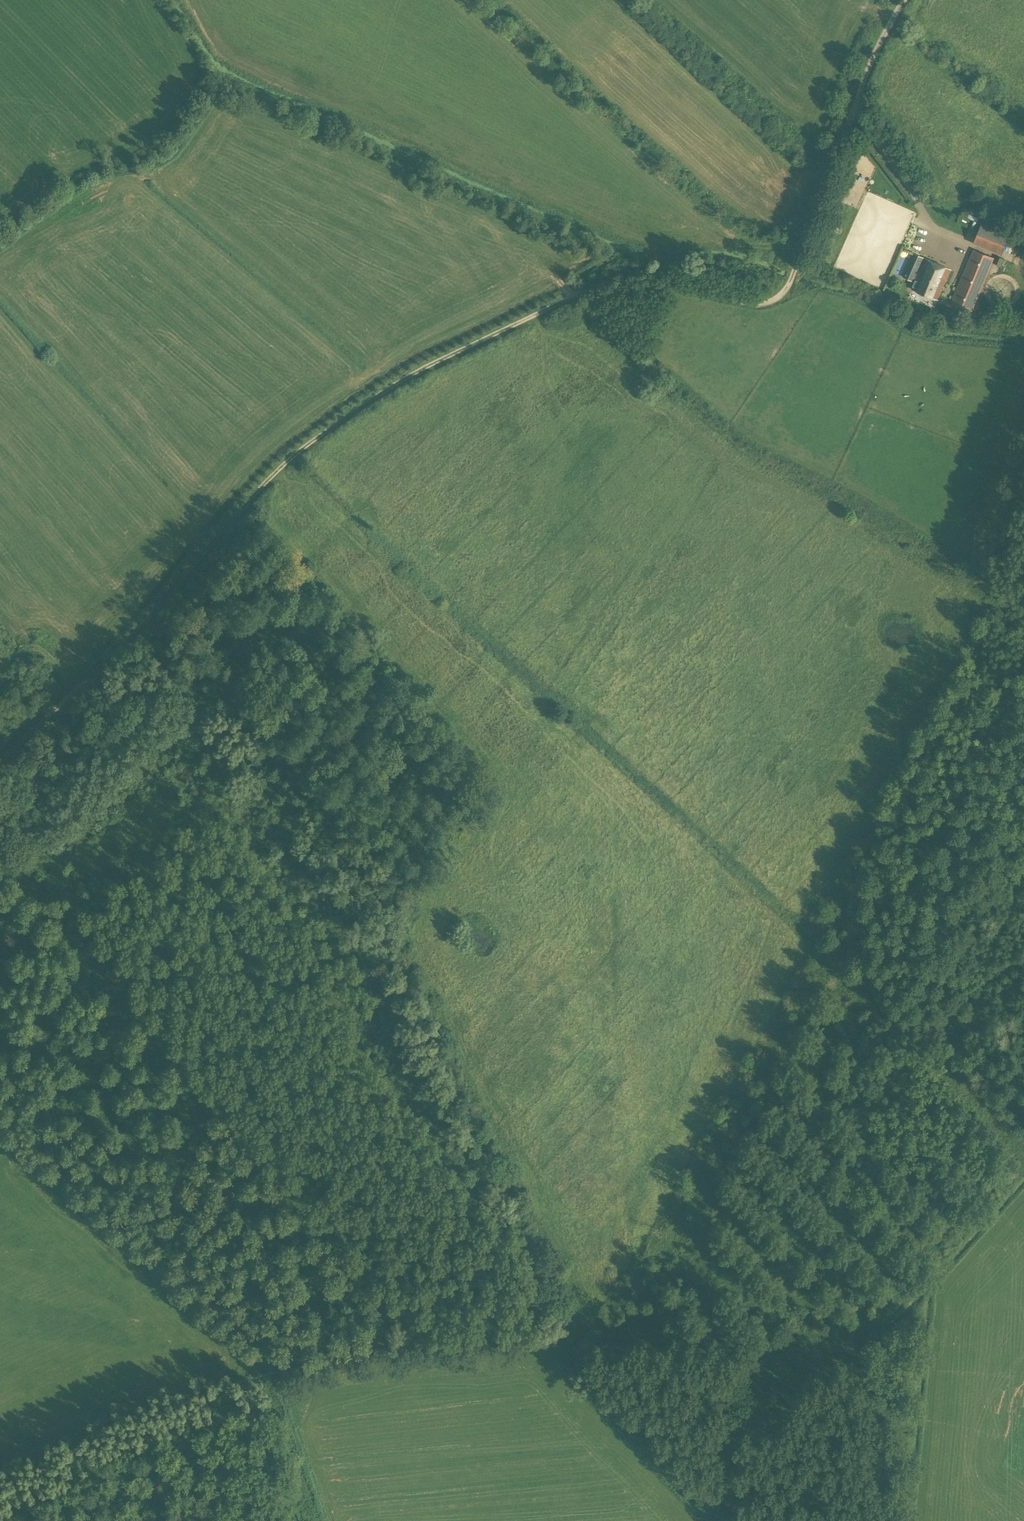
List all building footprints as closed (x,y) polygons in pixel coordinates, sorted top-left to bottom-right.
[(1002,252),(1010,232),(983,221),(975,241),(1002,252)] [(974,250),(952,303),(972,312),(994,258),(974,250)] [(917,274),(919,275),(913,289),(938,300),(951,270),(926,259),(920,274),(917,273),(924,258),(914,254),(904,277),(914,281),(917,274)]
